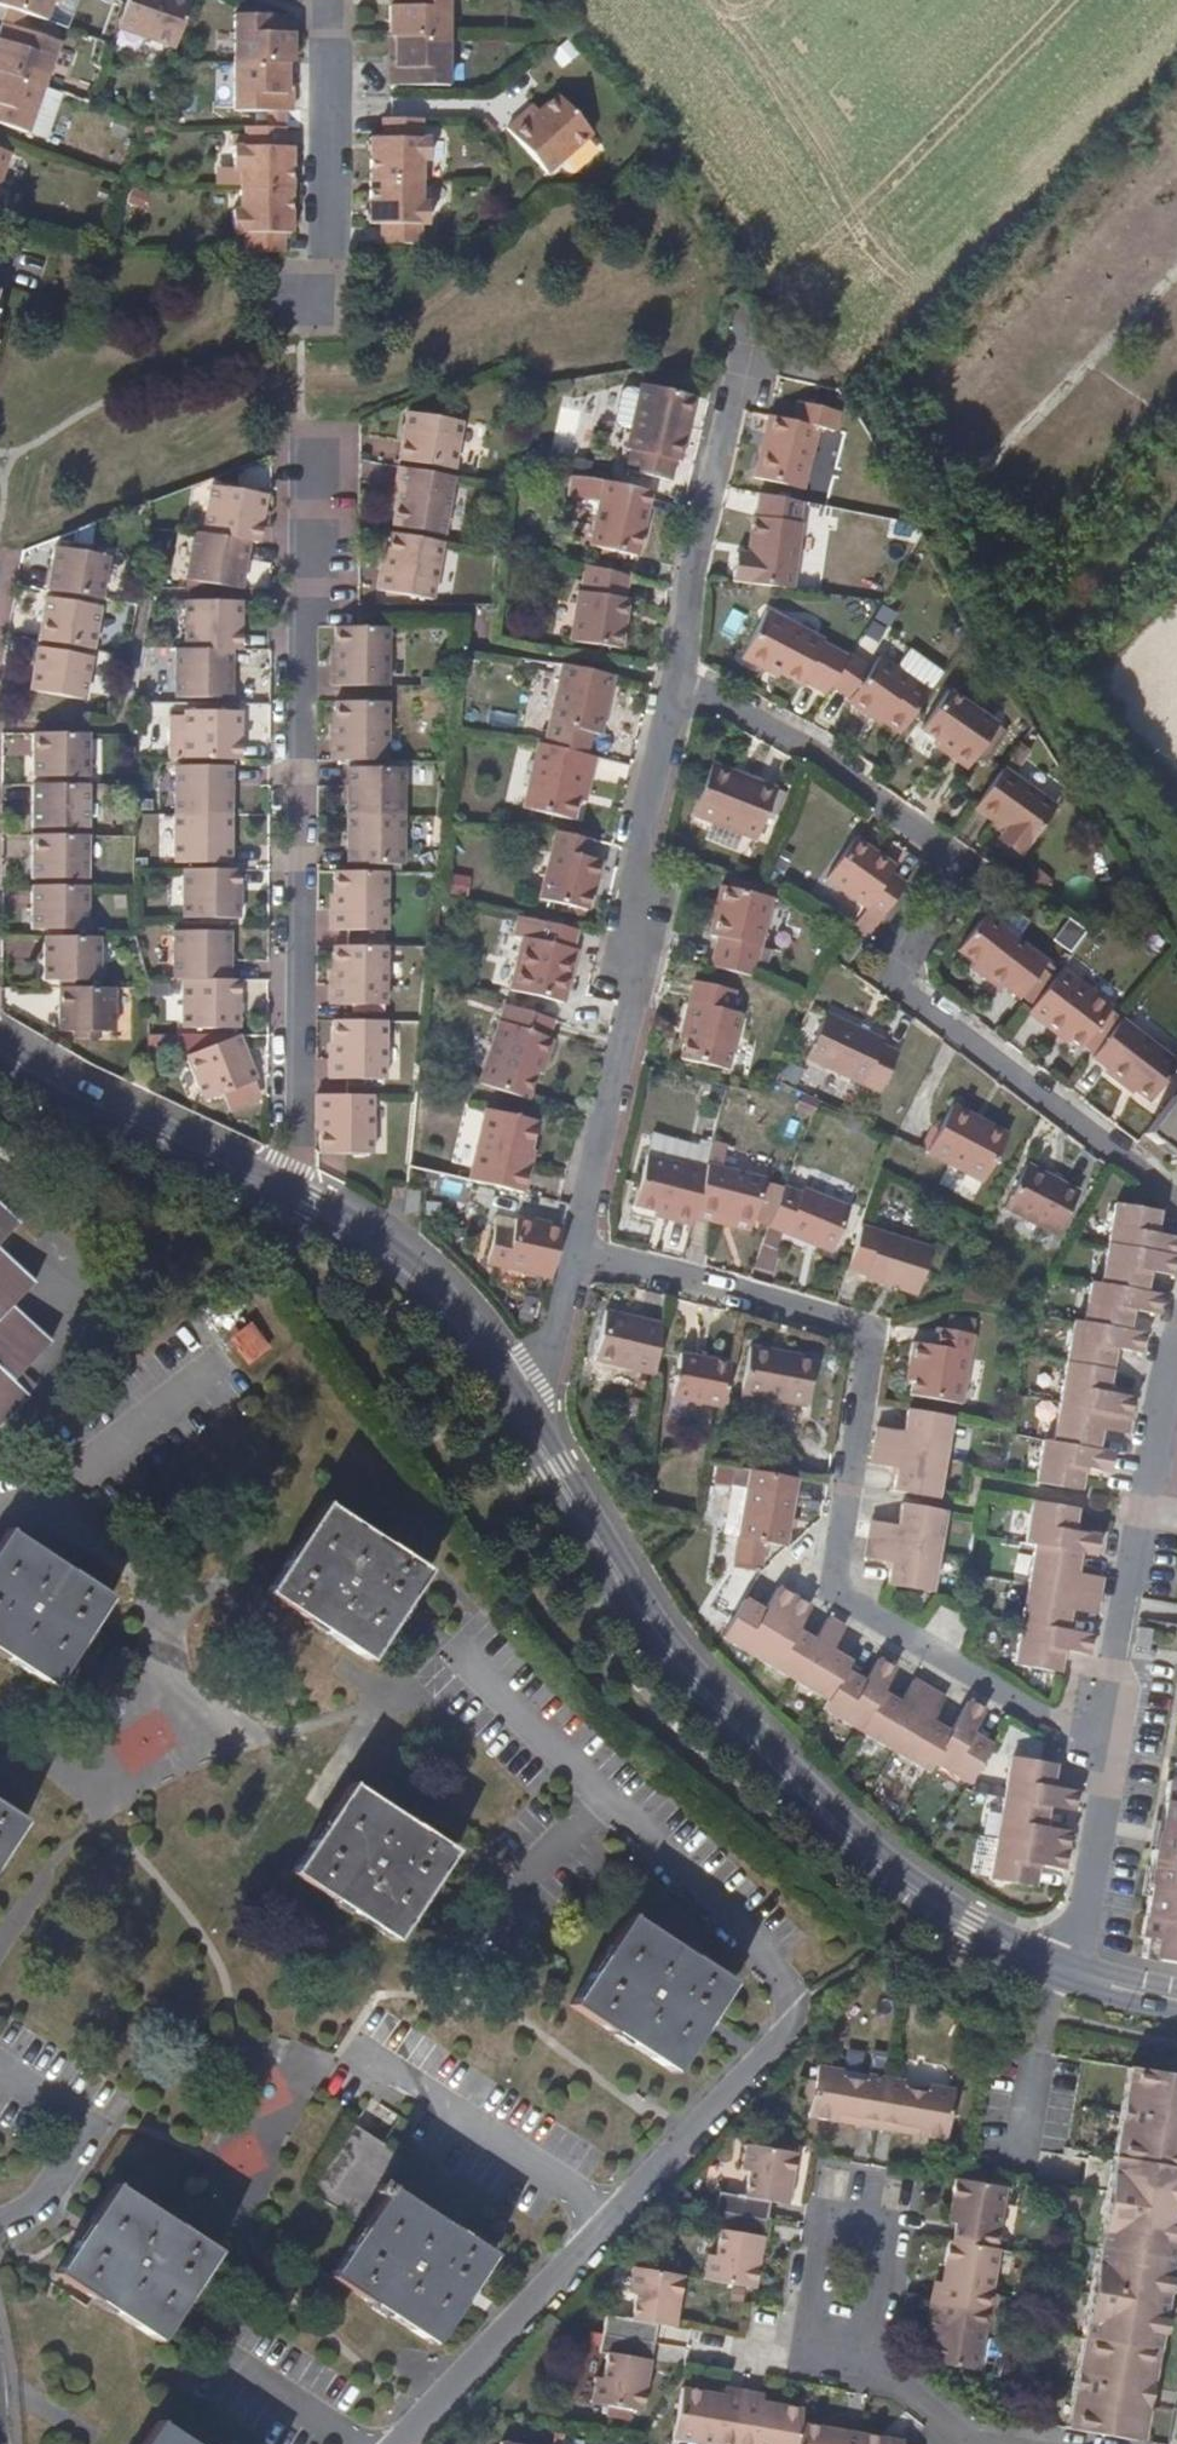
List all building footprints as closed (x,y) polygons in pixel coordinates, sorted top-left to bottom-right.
[(0,8),(0,10),(11,14),(50,27),(56,12),(67,16),(72,0),(3,0),(0,8)] [(125,8),(117,30),(175,50),(190,6),(181,0),(127,0),(125,8)] [(452,40),(451,0),(389,0),(389,41),(452,40)] [(50,27),(11,14),(5,32),(43,45),(50,27)] [(227,66),(288,67),(288,17),(229,14),(227,66)] [(5,32),(0,46),(0,75),(48,93),(63,52),(43,45),(5,32)] [(453,91),(452,40),(389,41),(388,90),(393,90),(453,91)] [(281,119),(289,114),(288,67),(227,66),(226,115),(240,116),(240,129),(281,130),(281,119)] [(48,93),(0,75),(0,123),(32,135),(48,93)] [(551,175),(597,132),(560,92),(529,122),(525,116),(509,131),(551,175)] [(371,185),(426,186),(426,166),(436,166),(436,140),(424,136),(424,124),(393,124),(381,125),(381,139),(372,139),(371,185)] [(226,174),(234,174),(234,190),(288,190),(288,170),(292,164),(293,152),(288,152),(282,149),(281,130),(240,129),(240,142),(226,142),(226,174)] [(0,148),(0,205),(4,207),(6,185),(17,155),(0,148)] [(435,202),(426,202),(426,186),(371,185),(371,211),(366,211),(366,230),(380,230),(380,247),(422,247),(422,229),(435,229),(435,202)] [(288,221),(288,190),(234,190),(234,207),(223,207),(223,235),(238,235),(238,255),(282,255),(282,236),(295,236),(295,224),(288,221)] [(690,400),(635,388),(631,405),(685,417),(690,400)] [(831,434),(837,410),(795,403),(789,424),(769,419),(754,482),(803,493),(818,431),(831,434)] [(459,411),(406,405),(402,457),(456,461),(459,411)] [(685,417),(631,405),(616,469),(666,481),(670,466),(673,467),(685,417)] [(451,477),(397,468),(394,488),(400,489),(394,527),(442,535),(451,477)] [(586,482),(565,479),(561,496),(592,503),(581,546),(596,550),(618,555),(631,559),(647,494),(586,482)] [(198,533),(250,541),(257,542),(264,497),(205,486),(198,533)] [(801,504),(758,495),(755,520),(750,520),(746,554),(737,553),(733,582),(798,590),(802,525),(799,524),(801,504)] [(184,581),(243,589),(250,541),(198,533),(192,532),(184,581)] [(442,545),(391,535),(386,569),(383,574),(379,593),(432,602),(435,585),(440,572),(438,566),(442,545)] [(76,549),(60,547),(60,552),(53,594),(107,602),(114,559),(76,554),(76,549)] [(618,555),(596,550),(595,557),(616,562),(618,555)] [(623,577),(575,567),(564,613),(559,619),(556,634),(609,646),(623,597),(619,595),(623,577)] [(105,607),(49,599),(41,644),(97,653),(105,607)] [(186,604),(186,654),(229,655),(240,655),(242,606),(186,604)] [(828,685),(846,655),(822,640),(824,638),(764,608),(736,657),(764,673),(769,666),(800,687),(805,679),(824,692),(828,685)] [(387,631),(355,630),(333,630),(331,667),(327,671),(326,689),(385,690),(387,631)] [(864,719),(869,711),(882,720),(898,732),(942,668),(911,646),(895,668),(883,659),(873,672),(846,655),(828,685),(846,697),(842,703),(864,719)] [(87,702),(95,659),(39,650),(33,695),(87,702)] [(173,700),(228,701),(229,655),(186,654),(174,653),(173,700)] [(598,737),(611,676),(558,664),(544,740),(586,750),(589,735),(598,737)] [(966,771),(998,726),(949,691),(921,732),(951,754),(948,759),(966,771)] [(385,764),(386,704),(331,703),(330,740),(327,744),(327,763),(385,764)] [(864,719),(877,727),(882,720),(869,711),(864,719)] [(240,715),(182,713),(182,761),(240,762),(240,715)] [(50,776),(93,775),(93,736),(37,736),(36,776),(50,776)] [(1030,747),(1019,740),(1001,765),(1012,773),(1030,747)] [(594,758),(593,758),(534,745),(520,810),(570,822),(580,779),(589,781),(594,758)] [(1056,804),(1012,773),(1001,765),(973,806),(1005,828),(1001,834),(1024,849),(1056,804)] [(172,769),(172,815),(224,815),(224,768),(172,769)] [(347,771),(347,819),(400,820),(401,772),(347,771)] [(744,778),(741,786),(707,774),(693,820),(756,842),(775,789),(744,778)] [(50,786),(50,776),(36,776),(36,786),(50,786)] [(50,786),(36,786),(36,825),(49,826),(90,826),(92,826),(92,786),(50,786)] [(224,815),(172,815),(172,864),(224,864),(224,815)] [(346,867),(400,867),(400,820),(347,819),(346,867)] [(35,835),(49,836),(49,826),(36,825),(35,835)] [(890,872),(895,864),(850,831),(819,874),(863,907),(879,918),(903,882),(890,872)] [(585,859),(590,841),(553,833),(538,904),(587,915),(593,886),(598,881),(602,862),(585,859)] [(90,837),(49,836),(35,835),(35,878),(49,878),(90,878),(90,837)] [(239,871),(179,870),(179,918),(238,919),(239,871)] [(381,932),(383,875),(329,873),(328,911),(323,910),(323,923),(328,923),(328,931),(381,932)] [(49,878),(35,878),(35,887),(48,887),(49,878)] [(48,887),(35,887),(34,928),(48,928),(87,928),(88,888),(48,887)] [(772,899),(720,889),(709,937),(719,939),(712,968),(750,976),(758,981),(772,899)] [(866,938),(879,918),(863,907),(849,926),(866,938)] [(1047,959),(986,915),(959,953),(1020,997),(1047,959)] [(573,949),(577,931),(537,922),(533,944),(522,942),(509,997),(564,1009),(578,950),(573,949)] [(48,939),(48,928),(34,928),(34,939),(44,939),(48,939)] [(170,977),(179,978),(222,980),(223,935),(170,933),(170,977)] [(100,980),(101,940),(48,939),(44,939),(44,980),(63,980),(100,980)] [(381,1009),(383,950),(328,949),(327,982),(323,987),(323,1006),(381,1009)] [(1062,970),(1047,959),(1020,997),(1034,1008),(1062,970)] [(1087,1046),(1119,1003),(1066,964),(1062,970),(1034,1008),(1031,1012),(1060,1034),(1064,1029),(1087,1046)] [(235,1028),(235,980),(222,980),(179,978),(179,1025),(235,1028)] [(44,990),(63,991),(63,980),(44,980),(44,990)] [(728,1018),(734,994),(690,983),(679,1026),(687,1028),(679,1059),(727,1072),(740,1021),(728,1018)] [(116,1032),(117,992),(63,991),(62,1031),(76,1032),(116,1032)] [(557,1023),(535,1017),(509,1009),(486,1088),(509,1096),(534,1102),(545,1063),(554,1066),(560,1044),(551,1041),(557,1023)] [(885,1044),(830,1017),(809,1061),(864,1088),(885,1044)] [(381,1023),(327,1022),(327,1055),(323,1061),(322,1081),(380,1083),(381,1023)] [(1176,1077),(1176,1054),(1142,1029),(1110,1068),(1131,1082),(1133,1079),(1162,1099),(1176,1077)] [(76,1040),(76,1032),(62,1031),(62,1040),(76,1040)] [(251,1078),(230,1037),(181,1062),(204,1102),(251,1078)] [(817,1099),(802,1093),(795,1109),(811,1115),(816,1103),(817,1099)] [(373,1157),(375,1100),(322,1098),(320,1153),(373,1157)] [(1174,1098),(1145,1137),(1171,1157),(1169,1166),(1176,1167),(1176,1098),(1174,1098)] [(972,1116),(953,1107),(926,1158),(979,1186),(1004,1140),(969,1122),(972,1116)] [(521,1166),(532,1121),(483,1109),(465,1180),(521,1193),(527,1167),(521,1166)] [(688,1224),(691,1215),(693,1207),(704,1167),(677,1160),(675,1167),(642,1158),(630,1203),(668,1213),(666,1218),(688,1224)] [(705,1164),(704,1167),(693,1207),(749,1222),(751,1223),(751,1221),(762,1182),(763,1179),(705,1164)] [(1076,1192),(1022,1165),(1000,1207),(1056,1235),(1076,1192)] [(782,1187),(762,1182),(751,1221),(768,1226),(782,1187)] [(805,1194),(783,1185),(782,1187),(768,1226),(767,1228),(835,1253),(854,1205),(808,1188),(805,1194)] [(406,1214),(419,1217),(421,1191),(403,1194),(402,1211),(406,1214)] [(1115,1203),(1101,1285),(1089,1283),(1082,1326),(1070,1324),(1050,1442),(1041,1441),(1034,1482),(1081,1489),(1085,1470),(1111,1475),(1115,1452),(1098,1449),(1101,1429),(1130,1435),(1136,1394),(1107,1389),(1115,1348),(1141,1352),(1144,1332),(1128,1329),(1130,1314),(1157,1318),(1160,1297),(1143,1295),(1146,1274),(1173,1279),(1174,1275),(1176,1257),(1176,1238),(1156,1234),(1158,1211),(1115,1203)] [(746,1230),(749,1222),(693,1207),(691,1215),(746,1230)] [(542,1225),(510,1217),(508,1226),(492,1221),(484,1260),(549,1276),(561,1223),(543,1219),(542,1225)] [(13,1234),(0,1221),(0,1248),(13,1234)] [(915,1297),(930,1253),(881,1237),(866,1281),(915,1297)] [(24,1408),(9,1392),(47,1353),(9,1315),(30,1294),(0,1264),(0,1432),(24,1408)] [(658,1328),(599,1321),(592,1369),(652,1377),(658,1328)] [(963,1404),(973,1333),(937,1327),(934,1347),(913,1344),(909,1363),(919,1365),(916,1382),(914,1394),(963,1404)] [(802,1402),(809,1357),(745,1347),(738,1392),(802,1402)] [(719,1408),(728,1363),(684,1354),(675,1400),(719,1408)] [(952,1419),(909,1413),(906,1432),(873,1427),(866,1466),(897,1471),(894,1491),(939,1498),(952,1419)] [(793,1476),(748,1468),(737,1537),(765,1541),(783,1544),(793,1476)] [(1063,1654),(1093,1658),(1095,1644),(1067,1638),(1071,1617),(1099,1621),(1105,1578),(1078,1574),(1081,1556),(1097,1558),(1100,1537),(1073,1533),(1077,1509),(1031,1502),(1021,1568),(1033,1570),(1017,1668),(1059,1676),(1063,1654)] [(932,1594),(947,1512),(904,1505),(898,1528),(871,1522),(864,1560),(892,1566),(889,1585),(932,1594)] [(365,1667),(425,1576),(323,1507),(261,1599),(365,1667)] [(3,1533),(0,1538),(0,1660),(48,1692),(108,1603),(3,1533)] [(761,1561),(765,1541),(737,1537),(734,1558),(761,1561)] [(808,1603),(775,1584),(761,1608),(746,1599),(721,1637),(826,1701),(819,1712),(926,1778),(933,1767),(968,1789),(993,1748),(970,1732),(982,1711),(964,1700),(946,1729),(928,1718),(943,1694),(909,1674),(893,1699),(876,1689),(892,1664),(873,1654),(859,1678),(840,1666),(845,1658),(828,1648),(844,1623),(827,1614),(812,1638),(794,1627),(808,1603)] [(1151,1651),(1155,1633),(1140,1630),(1137,1649),(1151,1651)] [(1051,1788),(1054,1767),(1009,1757),(989,1885),(1034,1893),(1039,1868),(1063,1872),(1070,1833),(1045,1828),(1048,1807),(1073,1811),(1076,1793),(1051,1788)] [(1176,1763),(1173,1781),(1169,1781),(1157,1849),(1153,1849),(1150,1866),(1154,1867),(1143,1936),(1147,1937),(1143,1959),(1176,1964),(1176,1763)] [(389,1949),(449,1858),(346,1790),(334,1807),(285,1881),(389,1949)] [(23,1826),(0,1811),(0,1861),(23,1826)] [(669,2082),(727,1991),(625,1923),(565,2014),(669,2082)] [(843,2076),(844,2071),(819,2067),(811,2117),(834,2121),(836,2115),(924,2132),(923,2137),(948,2142),(958,2091),(934,2087),(933,2093),(906,2088),(907,2082),(871,2075),(870,2081),(843,2076)] [(1176,2254),(1176,2077),(1132,2069),(1070,2430),(1144,2442),(1176,2254)] [(924,2132),(836,2115),(834,2121),(923,2137),(924,2132)] [(787,2205),(797,2153),(744,2143),(739,2168),(746,2169),(741,2195),(718,2191),(712,2224),(719,2226),(713,2253),(708,2252),(703,2277),(753,2287),(764,2235),(756,2233),(762,2200),(787,2205)] [(429,2347),(488,2257),(331,2152),(303,2193),(358,2229),(324,2280),(429,2347)] [(997,2249),(1008,2188),(957,2180),(949,2221),(959,2223),(956,2242),(951,2241),(942,2283),(938,2282),(931,2321),(937,2321),(929,2360),(980,2370),(988,2331),(993,2333),(1002,2294),(995,2292),(1003,2250),(997,2249)] [(154,2344),(213,2253),(112,2186),(51,2277),(154,2344)] [(672,2325),(682,2274),(631,2264),(626,2288),(633,2289),(627,2316),(602,2311),(594,2344),(603,2346),(597,2376),(591,2375),(587,2398),(638,2408),(649,2355),(641,2353),(647,2320),(672,2325)] [(803,2417),(684,2392),(672,2443),(676,2443),(876,2443),(801,2430),(803,2417)] [(152,2424),(139,2443),(183,2443),(152,2424)]
